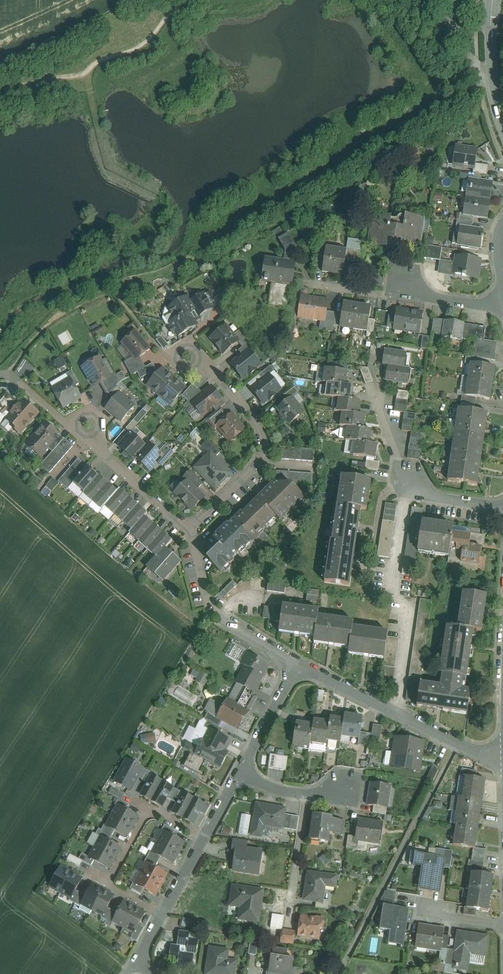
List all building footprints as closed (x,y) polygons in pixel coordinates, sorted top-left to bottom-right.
[(477,150),(456,147),(453,165),(474,168),(475,164),(477,150)] [(488,166),(475,164),(474,168),(473,174),(482,175),(486,176),(488,166)] [(473,174),(468,173),(467,181),(471,181),(481,182),(482,175),(473,174)] [(481,182),(471,181),(468,197),(487,200),(490,183),(481,182)] [(487,200),(468,197),(466,214),(466,215),(474,216),(485,218),(487,200)] [(474,216),(466,215),(466,214),(460,213),(459,220),(473,222),(474,216)] [(392,248),(395,221),(372,217),(370,231),(373,231),(371,245),(392,248)] [(395,221),(392,248),(396,244),(417,247),(419,234),(422,234),(424,220),(400,217),(395,221)] [(459,220),(457,220),(456,228),(462,229),(462,228),(472,229),(473,222),(459,220)] [(472,229),(462,228),(462,229),(461,235),(460,237),(461,238),(460,245),(481,248),(482,240),(483,238),(482,237),(483,231),(472,229)] [(288,235),(280,240),(286,250),(286,251),(295,246),(288,235)] [(295,246),(286,251),(285,262),(291,263),(293,263),(298,250),(295,246)] [(442,248),(426,246),(424,259),(440,261),(442,248)] [(346,252),(326,249),(322,272),(343,275),(345,261),(346,252)] [(361,251),(346,249),(346,252),(345,261),(359,263),(361,251)] [(425,252),(418,251),(416,262),(423,263),(425,252)] [(479,260),(457,256),(456,263),(456,265),(450,264),(449,273),(455,274),(462,275),(462,276),(466,276),(466,275),(476,277),(479,260)] [(285,262),(268,259),(265,281),(275,283),(289,285),(290,285),(292,274),(290,273),(291,263),(285,262)] [(456,265),(456,263),(440,261),(438,274),(455,276),(455,274),(449,273),(450,264),(456,265)] [(289,285),(275,283),(272,306),(273,306),(285,308),(286,308),(286,307),(289,286),(289,285)] [(210,292),(204,295),(210,306),(215,303),(213,300),(214,299),(210,292)] [(214,299),(213,300),(215,303),(223,317),(232,309),(223,293),(214,299)] [(191,302),(188,297),(169,308),(176,320),(170,323),(172,327),(171,331),(175,332),(178,336),(196,324),(194,321),(200,318),(199,315),(211,308),(210,306),(204,295),(203,294),(191,302)] [(327,301),(301,297),(299,317),(325,321),(327,301)] [(357,306),(343,304),(341,316),(340,327),(339,328),(340,328),(340,325),(354,327),(357,306)] [(371,308),(357,306),(354,327),(367,329),(367,332),(369,320),(371,308)] [(422,313),(397,309),(394,329),(419,333),(422,313)] [(335,313),(328,312),(326,331),(333,332),(334,327),(335,315),(335,313)] [(446,321),(434,319),(432,333),(444,335),(446,321)] [(463,323),(446,321),(444,335),(443,338),(450,339),(450,340),(453,340),(453,339),(460,340),(460,338),(462,324),(463,323)] [(486,328),(462,324),(460,338),(475,341),(474,351),(495,354),(497,343),(484,341),(486,328)] [(234,335),(226,325),(211,338),(223,354),(238,342),(239,341),(234,335)] [(245,326),(234,335),(239,341),(238,342),(242,347),(249,341),(254,338),(245,326)] [(136,331),(122,343),(134,357),(136,360),(140,357),(150,348),(136,331)] [(161,335),(169,343),(173,338),(165,331),(161,335)] [(163,335),(157,338),(163,349),(168,346),(163,335)] [(431,337),(423,336),(421,349),(429,350),(431,337)] [(242,347),(238,350),(242,355),(248,350),(249,350),(254,346),(249,341),(242,347)] [(249,350),(248,350),(242,355),(231,364),(243,378),(248,374),(249,375),(256,370),(255,368),(260,364),(249,350)] [(405,353),(386,350),(383,366),(389,367),(389,366),(403,368),(405,353)] [(495,354),(474,351),(473,357),(480,359),(495,361),(496,354),(495,354)] [(473,357),(466,356),(465,364),(470,365),(471,363),(479,365),(480,359),(473,357)] [(140,357),(136,360),(134,357),(124,362),(132,375),(137,372),(146,367),(140,357)] [(100,358),(94,362),(92,365),(86,368),(95,385),(100,383),(110,377),(110,376),(100,358)] [(153,363),(146,367),(137,372),(141,379),(156,370),(153,363)] [(479,365),(471,363),(470,365),(472,365),(470,377),(469,376),(468,377),(470,377),(492,381),(494,367),(479,365)] [(274,371),(270,366),(259,375),(262,380),(268,375),(269,375),(274,371)] [(403,368),(389,366),(389,367),(387,382),(406,385),(409,369),(403,368)] [(373,382),(368,369),(359,367),(366,385),(373,382)] [(163,369),(149,384),(155,389),(154,390),(160,396),(174,379),(163,369)] [(347,372),(325,369),(323,383),(328,384),(328,383),(345,386),(345,385),(347,372)] [(79,384),(72,371),(66,374),(69,379),(74,387),(79,384)] [(110,377),(100,383),(106,393),(108,395),(109,395),(109,394),(116,386),(117,386),(120,382),(115,373),(110,376),(110,377)] [(262,380),(251,389),(263,403),(268,399),(269,400),(276,394),(275,393),(280,389),(269,375),(268,375),(262,380)] [(492,381),(470,377),(467,396),(467,397),(476,398),(489,400),(492,381)] [(69,379),(53,388),(64,407),(80,397),(74,387),(69,379)] [(174,379),(160,396),(165,400),(166,399),(171,404),(185,388),(174,379)] [(345,386),(328,383),(328,384),(327,397),(339,399),(339,398),(351,400),(352,400),(353,387),(345,385),(345,386)] [(198,389),(192,384),(182,396),(188,401),(198,389)] [(117,386),(109,395),(111,396),(114,399),(120,393),(122,390),(117,386)] [(203,394),(201,395),(203,397),(193,404),(194,405),(202,415),(212,407),(222,400),(212,387),(203,394)] [(188,401),(187,403),(191,408),(194,405),(193,404),(203,397),(201,395),(203,394),(198,389),(188,401)] [(294,389),(282,398),(284,404),(292,397),(297,393),(294,389)] [(409,392),(397,391),(396,399),(408,401),(409,392)] [(0,399),(0,413),(2,415),(7,409),(12,403),(14,401),(5,393),(0,399)] [(114,399),(106,408),(121,422),(127,415),(128,416),(130,416),(132,414),(132,412),(131,411),(135,406),(120,393),(114,399)] [(476,398),(467,397),(467,396),(462,395),(461,403),(475,405),(476,398)] [(284,404),(278,409),(281,413),(280,414),(285,420),(286,419),(290,423),(304,412),(292,397),(284,404)] [(351,400),(339,398),(339,399),(336,412),(342,413),(357,415),(359,401),(352,400),(351,400)] [(38,413),(23,400),(17,407),(12,413),(6,419),(12,425),(12,427),(18,433),(21,432),(38,413)] [(222,400),(212,407),(216,412),(221,408),(225,404),(222,400)] [(12,403),(7,409),(12,413),(17,407),(12,403)] [(216,412),(207,419),(215,429),(215,428),(217,426),(217,425),(228,417),(221,408),(216,412)] [(143,409),(133,420),(138,424),(147,413),(143,409)] [(460,409),(458,409),(461,410),(459,421),(456,421),(484,425),(485,413),(488,414),(488,413),(474,411),(460,409)] [(357,415),(342,413),(340,426),(349,428),(349,427),(363,429),(365,416),(357,415)] [(238,423),(231,414),(228,417),(217,425),(217,426),(230,441),(229,442),(229,443),(232,440),(235,440),(238,438),(238,435),(246,429),(240,422),(238,423)] [(484,425),(456,421),(459,422),(457,433),(455,432),(455,433),(484,437),(484,436),(482,436),(484,425)] [(45,423),(30,440),(31,447),(37,453),(44,453),(48,448),(54,441),(50,438),(55,432),(56,431),(55,431),(49,427),(50,426),(49,426),(45,423)] [(363,429),(349,427),(349,428),(347,441),(355,442),(369,444),(371,430),(363,429)] [(63,439),(55,432),(50,438),(54,441),(48,448),(52,452),(56,447),(60,443),(63,439)] [(131,433),(119,446),(134,460),(135,458),(146,446),(145,446),(131,433)] [(484,437),(455,433),(457,433),(456,445),(453,444),(482,449),(480,448),(482,437),(484,437)] [(73,446),(64,438),(64,439),(63,439),(60,443),(69,451),(73,446)] [(220,452),(208,440),(202,446),(210,454),(211,454),(215,458),(220,452)] [(369,444),(355,442),(353,456),(375,459),(377,445),(369,444)] [(69,451),(60,443),(56,447),(65,455),(69,451)] [(159,452),(148,443),(145,446),(146,446),(135,458),(150,471),(158,463),(163,456),(159,452)] [(482,449),(453,444),(453,445),(456,445),(454,457),(451,456),(480,461),(481,461),(478,460),(480,449),(482,449)] [(174,453),(165,445),(159,452),(163,456),(158,463),(162,466),(174,453)] [(65,455),(56,447),(52,452),(61,460),(65,455)] [(420,452),(408,450),(407,459),(419,460),(420,452)] [(61,460),(52,452),(48,456),(57,464),(61,460)] [(215,458),(210,454),(203,461),(205,463),(198,470),(215,487),(229,473),(221,465),(223,464),(218,459),(217,460),(215,458)] [(57,464),(48,456),(44,461),(53,469),(57,464)] [(480,461),(451,456),(451,457),(454,457),(452,468),(449,468),(479,473),(479,472),(477,472),(478,461),(480,461)] [(44,461),(40,465),(49,473),(53,469),(44,461)] [(379,463),(367,461),(365,470),(378,472),(379,463)] [(99,476),(87,466),(73,483),(84,492),(99,476)] [(479,473),(449,468),(452,469),(450,480),(448,480),(477,485),(477,484),(475,484),(477,473),(479,473)] [(203,484),(191,471),(184,477),(187,481),(188,480),(197,490),(203,484)] [(313,474),(289,472),(288,484),(291,484),(312,486),(313,474)] [(84,492),(84,493),(93,501),(108,484),(99,476),(84,492)] [(371,481),(341,476),(337,505),(361,508),(361,509),(367,510),(371,481)] [(72,485),(62,477),(58,481),(68,489),(72,485)] [(187,481),(175,493),(192,510),(204,498),(197,490),(188,480),(187,481)] [(282,483),(276,483),(267,492),(287,512),(304,497),(291,484),(288,484),(282,483)] [(108,484),(93,501),(102,509),(105,506),(117,492),(108,484)] [(117,492),(105,506),(114,514),(129,497),(119,489),(117,492)] [(287,512),(267,492),(260,499),(259,498),(276,516),(275,516),(279,520),(287,512)] [(129,497),(114,514),(123,522),(138,505),(129,497)] [(276,516),(259,498),(246,510),(263,527),(275,516),(276,516)] [(397,506),(385,504),(377,556),(389,558),(397,506)] [(138,505),(123,522),(132,530),(144,516),(147,513),(138,505)] [(361,508),(337,505),(332,540),(332,541),(356,544),(361,509),(361,508)] [(412,507),(409,525),(421,526),(422,522),(424,509),(412,507)] [(263,527),(246,510),(243,513),(241,512),(233,520),(253,541),(259,536),(257,533),(263,527),(263,528),(263,527)] [(144,516),(132,530),(129,533),(139,541),(153,524),(144,516)] [(253,541),(233,520),(229,524),(227,523),(215,534),(217,535),(213,539),(232,559),(233,559),(244,548),(245,549),(253,541)] [(453,527),(422,522),(421,526),(417,550),(418,550),(433,552),(432,554),(434,555),(434,552),(448,554),(448,556),(449,556),(452,533),(453,527)] [(153,524),(139,541),(148,549),(162,532),(153,524)] [(421,526),(409,525),(404,560),(416,562),(418,550),(417,550),(421,526)] [(162,532),(148,549),(157,557),(165,548),(172,541),(162,532)] [(483,537),(452,533),(449,556),(448,561),(479,565),(483,537)] [(232,559),(213,539),(207,544),(210,556),(208,558),(210,560),(209,561),(221,573),(234,560),(233,559),(232,559)] [(356,544),(332,541),(332,540),(331,540),(324,582),(349,586),(356,544)] [(165,548),(157,557),(149,566),(156,572),(155,574),(163,581),(180,561),(165,548)] [(416,562),(404,560),(402,574),(414,576),(416,562)] [(286,581),(269,579),(267,591),(284,593),(286,581)] [(229,584),(221,593),(225,597),(233,588),(229,584)] [(319,591),(308,589),(306,601),(318,603),(319,591)] [(486,595),(463,592),(458,628),(473,630),(481,631),(486,595)] [(319,610),(283,605),(280,620),(279,632),(314,637),(315,634),(318,616),(319,610)] [(282,609),(264,606),(263,618),(280,620),(282,609)] [(318,616),(315,634),(314,637),(313,643),(349,648),(349,645),(350,645),(352,627),(353,627),(353,621),(318,616)] [(458,628),(446,626),(440,674),(442,674),(463,677),(469,678),(469,677),(466,677),(473,630),(458,628)] [(353,627),(352,627),(350,645),(349,645),(349,648),(348,654),(384,659),(387,637),(388,632),(353,627)] [(399,638),(387,637),(384,659),(383,666),(395,668),(399,638)] [(247,653),(251,647),(235,638),(232,644),(236,646),(247,653)] [(229,657),(241,664),(247,653),(236,646),(229,657)] [(241,664),(245,666),(237,682),(254,692),(261,680),(261,681),(263,677),(263,676),(269,666),(256,659),(256,658),(247,653),(241,664)] [(383,666),(380,684),(388,685),(392,686),(395,668),(383,666)] [(196,681),(205,685),(210,676),(201,672),(196,681)] [(463,677),(442,674),(440,687),(421,684),(421,682),(420,682),(417,702),(417,707),(467,714),(470,690),(462,689),(463,677)] [(409,676),(405,700),(417,702),(421,678),(409,676)] [(254,692),(237,682),(227,700),(249,712),(258,696),(253,694),(254,692)] [(249,712),(227,700),(224,706),(221,705),(218,706),(217,708),(218,711),(215,715),(215,716),(222,720),(238,728),(247,712),(249,713),(249,712)] [(215,715),(208,712),(204,719),(207,720),(219,727),(222,720),(215,716),(215,715)] [(362,718),(344,715),(344,719),(341,735),(359,738),(360,732),(362,718)] [(344,719),(330,717),(329,722),(325,747),(339,749),(341,735),(344,719)] [(219,727),(207,720),(203,727),(209,730),(209,729),(219,735),(222,729),(219,727)] [(329,722),(313,720),(312,725),(310,742),(309,747),(309,750),(325,752),(325,747),(329,722)] [(312,725),(296,722),(293,744),(309,747),(310,742),(312,725)] [(380,726),(373,725),(372,734),(371,739),(378,740),(380,726)] [(204,739),(223,749),(229,739),(219,735),(209,729),(209,730),(204,739)] [(155,732),(141,735),(142,742),(156,739),(155,732)] [(366,733),(360,732),(359,738),(358,745),(364,746),(365,743),(366,733)] [(223,749),(204,739),(203,739),(202,742),(201,741),(199,745),(200,746),(199,747),(195,754),(191,752),(183,766),(199,774),(206,761),(219,768),(228,752),(223,749)] [(423,743),(396,739),(394,752),(420,756),(423,743)] [(199,747),(188,742),(184,749),(191,752),(195,754),(199,747)] [(420,756),(394,752),(392,766),(418,770),(420,756)] [(282,756),(276,755),(274,769),(280,770),(282,756)] [(142,768),(127,760),(121,771),(133,778),(134,777),(133,777),(134,777),(135,777),(137,777),(142,768)] [(432,767),(426,780),(433,781),(438,770),(432,767)] [(474,771),(462,769),(461,777),(468,778),(473,778),(474,771)] [(148,770),(142,781),(147,784),(151,776),(152,776),(153,773),(148,770)] [(133,778),(121,771),(115,782),(130,790),(137,777),(135,777),(134,777),(133,777),(134,777),(133,778)] [(152,776),(151,776),(147,784),(141,795),(151,801),(162,781),(152,776)] [(473,778),(468,778),(465,798),(482,801),(485,780),(473,778)] [(162,781),(151,801),(162,806),(167,798),(172,787),(162,781)] [(390,785),(371,782),(367,805),(373,806),(387,808),(390,785)] [(125,794),(112,787),(109,793),(118,799),(122,801),(125,794)] [(172,787),(167,798),(172,801),(178,790),(172,787)] [(178,790),(172,801),(177,803),(183,793),(178,790)] [(177,803),(173,812),(183,818),(194,799),(183,793),(177,803)] [(465,798),(461,798),(459,812),(480,815),(482,801),(465,798)] [(122,801),(118,799),(115,804),(118,806),(118,805),(126,810),(129,804),(122,801)] [(194,799),(183,818),(194,824),(200,812),(204,804),(194,799)] [(204,804),(200,812),(205,815),(211,805),(205,801),(204,804)] [(285,808),(257,804),(251,835),(262,837),(264,826),(282,829),(282,828),(284,814),(285,808)] [(126,810),(118,805),(118,806),(113,816),(132,826),(138,816),(126,810)] [(387,808),(373,806),(373,813),(386,815),(387,808)] [(480,815),(459,812),(457,826),(477,829),(480,815)] [(291,815),(284,814),(282,828),(289,829),(291,815)] [(331,817),(314,814),(311,840),(327,842),(329,831),(335,832),(337,820),(330,819),(331,817)] [(251,816),(242,815),(238,834),(247,836),(251,816)] [(299,817),(291,815),(289,829),(297,831),(299,817)] [(132,826),(113,816),(107,826),(107,827),(115,831),(126,837),(132,826)] [(344,821),(337,820),(335,832),(335,834),(342,835),(344,821)] [(382,824),(358,820),(355,837),(355,839),(356,839),(380,843),(382,824)] [(115,831),(107,827),(107,826),(104,825),(101,830),(112,836),(115,831)] [(175,831),(165,825),(162,831),(164,832),(172,836),(175,831)] [(457,826),(456,826),(453,845),(473,848),(474,848),(477,829),(457,826)] [(112,836),(101,830),(99,829),(96,835),(101,837),(109,841),(112,836)] [(172,836),(164,832),(159,842),(178,853),(184,842),(172,836)] [(355,837),(348,835),(346,848),(354,849),(356,839),(355,839),(355,837)] [(109,841),(101,837),(95,848),(115,858),(120,848),(109,841)] [(247,841),(234,839),(233,850),(237,850),(237,848),(245,849),(247,841)] [(178,853),(159,842),(153,852),(153,853),(161,857),(172,863),(178,853)] [(115,858),(95,848),(90,858),(94,860),(109,869),(115,858)] [(245,849),(237,848),(237,850),(235,858),(237,859),(236,871),(258,874),(261,852),(245,849)] [(437,857),(417,854),(415,865),(423,866),(420,887),(439,890),(443,867),(445,850),(439,849),(437,857)] [(453,851),(445,850),(443,867),(450,868),(453,851)] [(161,857),(153,853),(153,852),(151,851),(147,857),(158,862),(161,857)] [(90,858),(82,853),(79,859),(82,861),(91,866),(94,860),(90,858)] [(79,859),(70,854),(67,860),(79,866),(82,861),(79,859)] [(158,862),(147,857),(144,862),(147,864),(147,863),(155,868),(158,862)] [(155,868),(147,863),(147,864),(141,874),(161,884),(167,874),(155,868)] [(71,873),(61,867),(50,887),(61,892),(71,873)] [(337,876),(308,872),(304,900),(316,902),(322,902),(325,885),(335,887),(337,876)] [(482,873),(472,872),(472,873),(469,890),(480,891),(491,893),(494,875),(482,873)] [(82,879),(71,873),(61,892),(71,898),(76,890),(82,879)] [(161,884),(141,874),(136,884),(144,889),(155,895),(161,884)] [(144,889),(136,884),(133,883),(130,888),(141,894),(144,889)] [(86,896),(82,904),(92,910),(103,890),(92,885),(86,896)] [(262,892),(234,887),(232,903),(243,905),(241,918),(257,920),(262,892)] [(81,893),(76,890),(71,898),(69,901),(75,904),(81,893)] [(103,890),(92,910),(103,915),(107,908),(113,896),(103,890)] [(491,893),(480,891),(469,890),(467,907),(467,908),(477,909),(489,911),(491,893)] [(396,893),(385,891),(382,898),(395,900),(396,893)] [(86,896),(81,893),(75,904),(81,907),(82,904),(86,896)] [(395,900),(382,898),(379,904),(384,905),(383,905),(393,907),(395,900)] [(118,913),(113,921),(114,921),(124,927),(134,908),(124,902),(118,913)] [(393,907),(383,905),(380,928),(392,930),(390,940),(403,942),(407,909),(393,907)] [(477,909),(467,908),(467,907),(465,907),(464,914),(476,916),(477,909)] [(107,908),(103,915),(101,918),(107,921),(112,910),(107,908)] [(145,913),(134,908),(124,927),(134,932),(135,933),(139,925),(145,913)] [(112,910),(107,921),(105,924),(111,928),(114,921),(113,921),(118,913),(112,910)] [(316,919),(301,917),(299,936),(318,938),(320,927),(323,927),(324,919),(316,917),(316,919)] [(184,918),(183,925),(191,926),(193,919),(184,918)] [(139,925),(135,933),(134,932),(131,939),(136,942),(144,928),(139,925)] [(426,927),(418,926),(416,944),(441,948),(444,930),(432,928),(432,926),(427,925),(426,927)] [(295,932),(283,930),(281,942),(293,944),(295,932)] [(487,936),(458,932),(455,950),(453,965),(456,966),(458,967),(458,966),(465,967),(467,951),(475,952),(475,953),(485,955),(487,936)] [(189,935),(179,933),(177,948),(171,947),(170,958),(179,960),(178,965),(192,968),(194,953),(196,953),(198,940),(188,939),(189,935)] [(258,940),(251,938),(248,954),(256,955),(258,940)] [(210,947),(206,973),(235,973),(237,961),(223,959),(224,950),(210,947)] [(273,948),(272,956),(275,956),(272,973),(273,973),(291,973),(294,959),(287,958),(288,950),(273,948)] [(455,950),(447,949),(445,964),(453,965),(455,950)]
